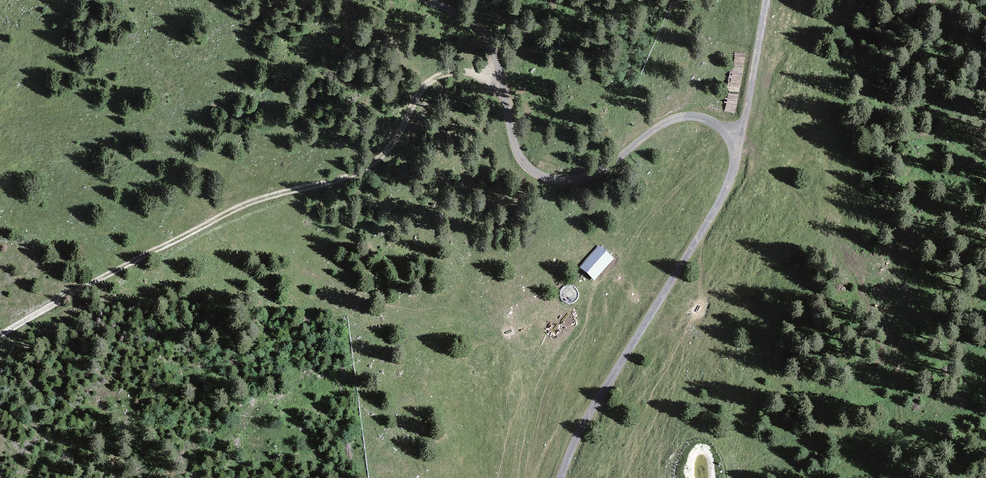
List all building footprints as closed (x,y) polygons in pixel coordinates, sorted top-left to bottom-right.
[(614,263),(599,250),(581,272),(596,284),(614,263)]
